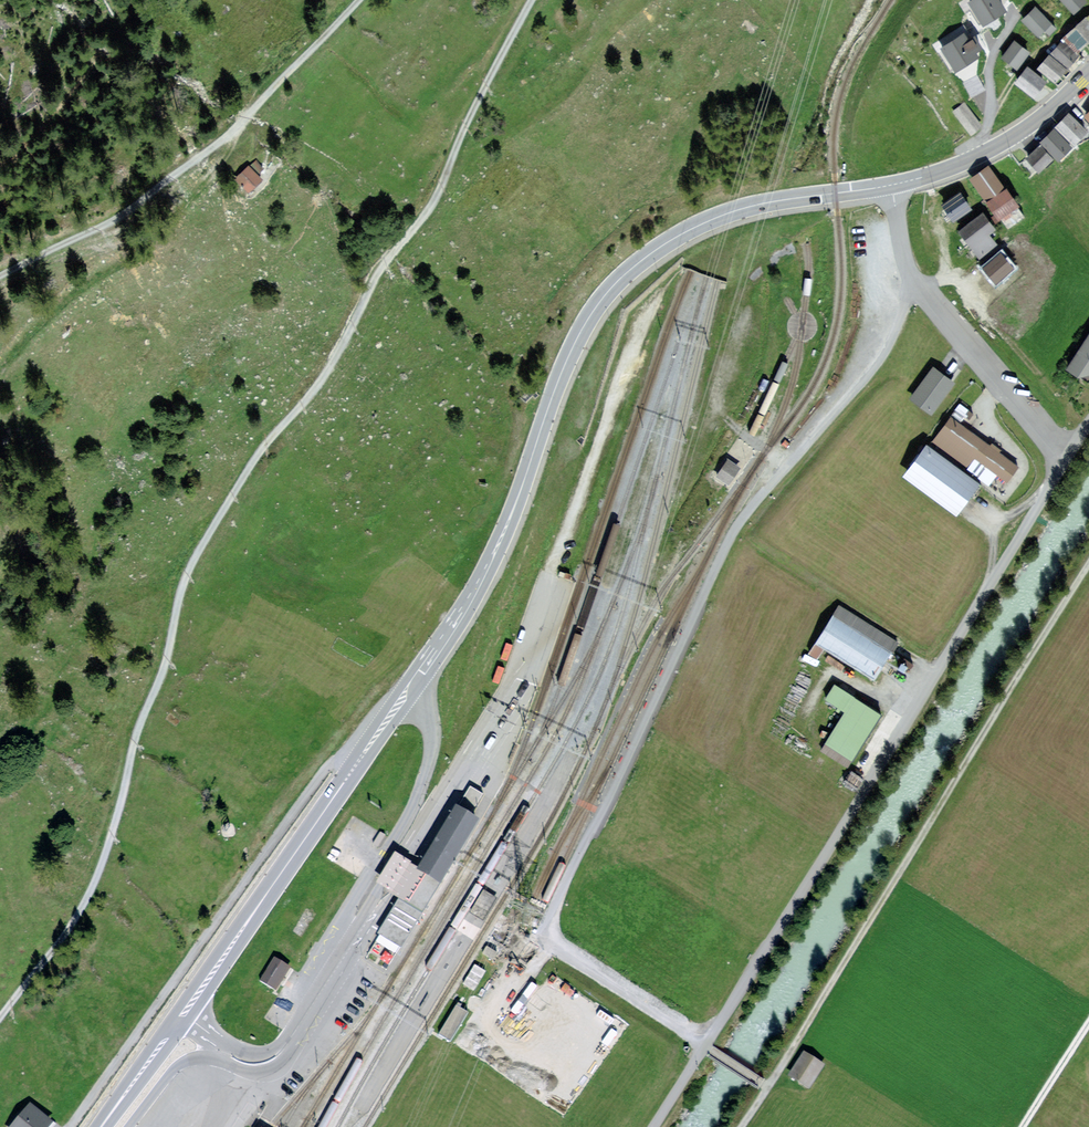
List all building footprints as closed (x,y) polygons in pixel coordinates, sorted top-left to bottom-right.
[(969,3),(985,28),(1009,13),(1000,0),(973,0),(969,3)] [(1071,11),(1079,4),(1083,0),(1060,0),(1071,11)] [(1055,27),(1034,5),(1020,19),(1035,34),(1038,31),(1040,28),(1047,35),(1055,27)] [(1065,38),(1075,50),(1088,37),(1088,16),(1065,38)] [(1027,52),(1013,40),(1000,56),(1007,62),(1014,68),(1027,52)] [(1063,41),(1052,55),(1065,66),(1072,58),(1077,53),(1063,41)] [(1063,67),(1050,56),(1040,68),(1053,79),(1058,73),(1063,67)] [(1043,80),(1028,68),(1018,81),(1033,93),(1040,84),(1043,80)] [(980,125),(964,102),(954,109),(961,120),(970,132),(980,125)] [(1070,116),(1059,128),(1073,142),(1080,135),(1085,131),(1070,116)] [(1056,133),(1045,145),(1058,157),(1064,151),(1069,145),(1056,133)] [(1054,161),(1040,145),(1025,159),(1032,166),(1039,174),(1054,161)] [(262,167),(255,159),(236,176),(247,188),(254,182),(259,178),(255,173),(262,167)] [(989,165),(971,177),(978,186),(985,197),(1003,185),(989,165)] [(1003,185),(985,197),(993,207),(999,216),(1016,204),(1003,185)] [(959,194),(944,204),(949,210),(954,217),(968,207),(959,194)] [(1016,204),(999,216),(1007,228),(1025,216),(1016,204)] [(983,214),(961,231),(968,240),(978,254),(994,243),(986,232),(993,228),(983,214)] [(1012,267),(1000,251),(981,266),(987,273),(994,282),(1012,267)] [(1066,366),(1088,381),(1088,380),(1088,331),(1066,366)] [(913,396),(932,410),(952,382),(944,376),(933,368),(913,396)] [(991,443),(950,415),(929,444),(965,470),(969,464),(974,458),(1007,481),(1019,464),(1000,451),(1002,448),(992,441),(991,443)] [(929,444),(926,442),(902,474),(956,513),(969,496),(980,481),(965,470),(929,444)] [(728,460),(716,477),(729,486),(735,477),(741,468),(728,460)] [(826,647),(876,677),(885,662),(898,641),(839,605),(809,653),(818,659),(826,647)] [(881,712),(834,683),(824,699),(844,710),(824,742),(852,759),(881,712)] [(420,868),(441,881),(479,818),(473,814),(484,794),(470,786),(458,805),(456,803),(418,865),(417,867),(420,868)] [(380,832),(373,843),(379,847),(385,836),(380,832)] [(420,868),(417,867),(414,864),(411,862),(412,861),(400,854),(395,851),(376,882),(381,885),(389,890),(388,892),(393,895),(398,898),(404,901),(423,912),(441,881),(420,868)] [(483,921),(497,897),(490,893),(483,889),(469,912),(483,921)] [(401,947),(423,912),(404,901),(398,898),(377,933),(401,947)] [(517,946),(520,941),(494,927),(489,935),(515,950),(517,946)] [(484,948),(481,953),(493,961),(498,952),(486,944),(484,948)] [(289,966),(276,958),(261,981),(273,989),(281,978),(289,966)] [(474,964),(462,984),(474,991),(486,970),(477,966),(474,964)] [(455,1004),(437,1034),(451,1042),(469,1012),(458,1006),(455,1004)] [(822,1065),(804,1054),(798,1064),(791,1075),(809,1086),(822,1065)] [(30,1102),(17,1118),(10,1126),(49,1126),(54,1122),(30,1102)]
